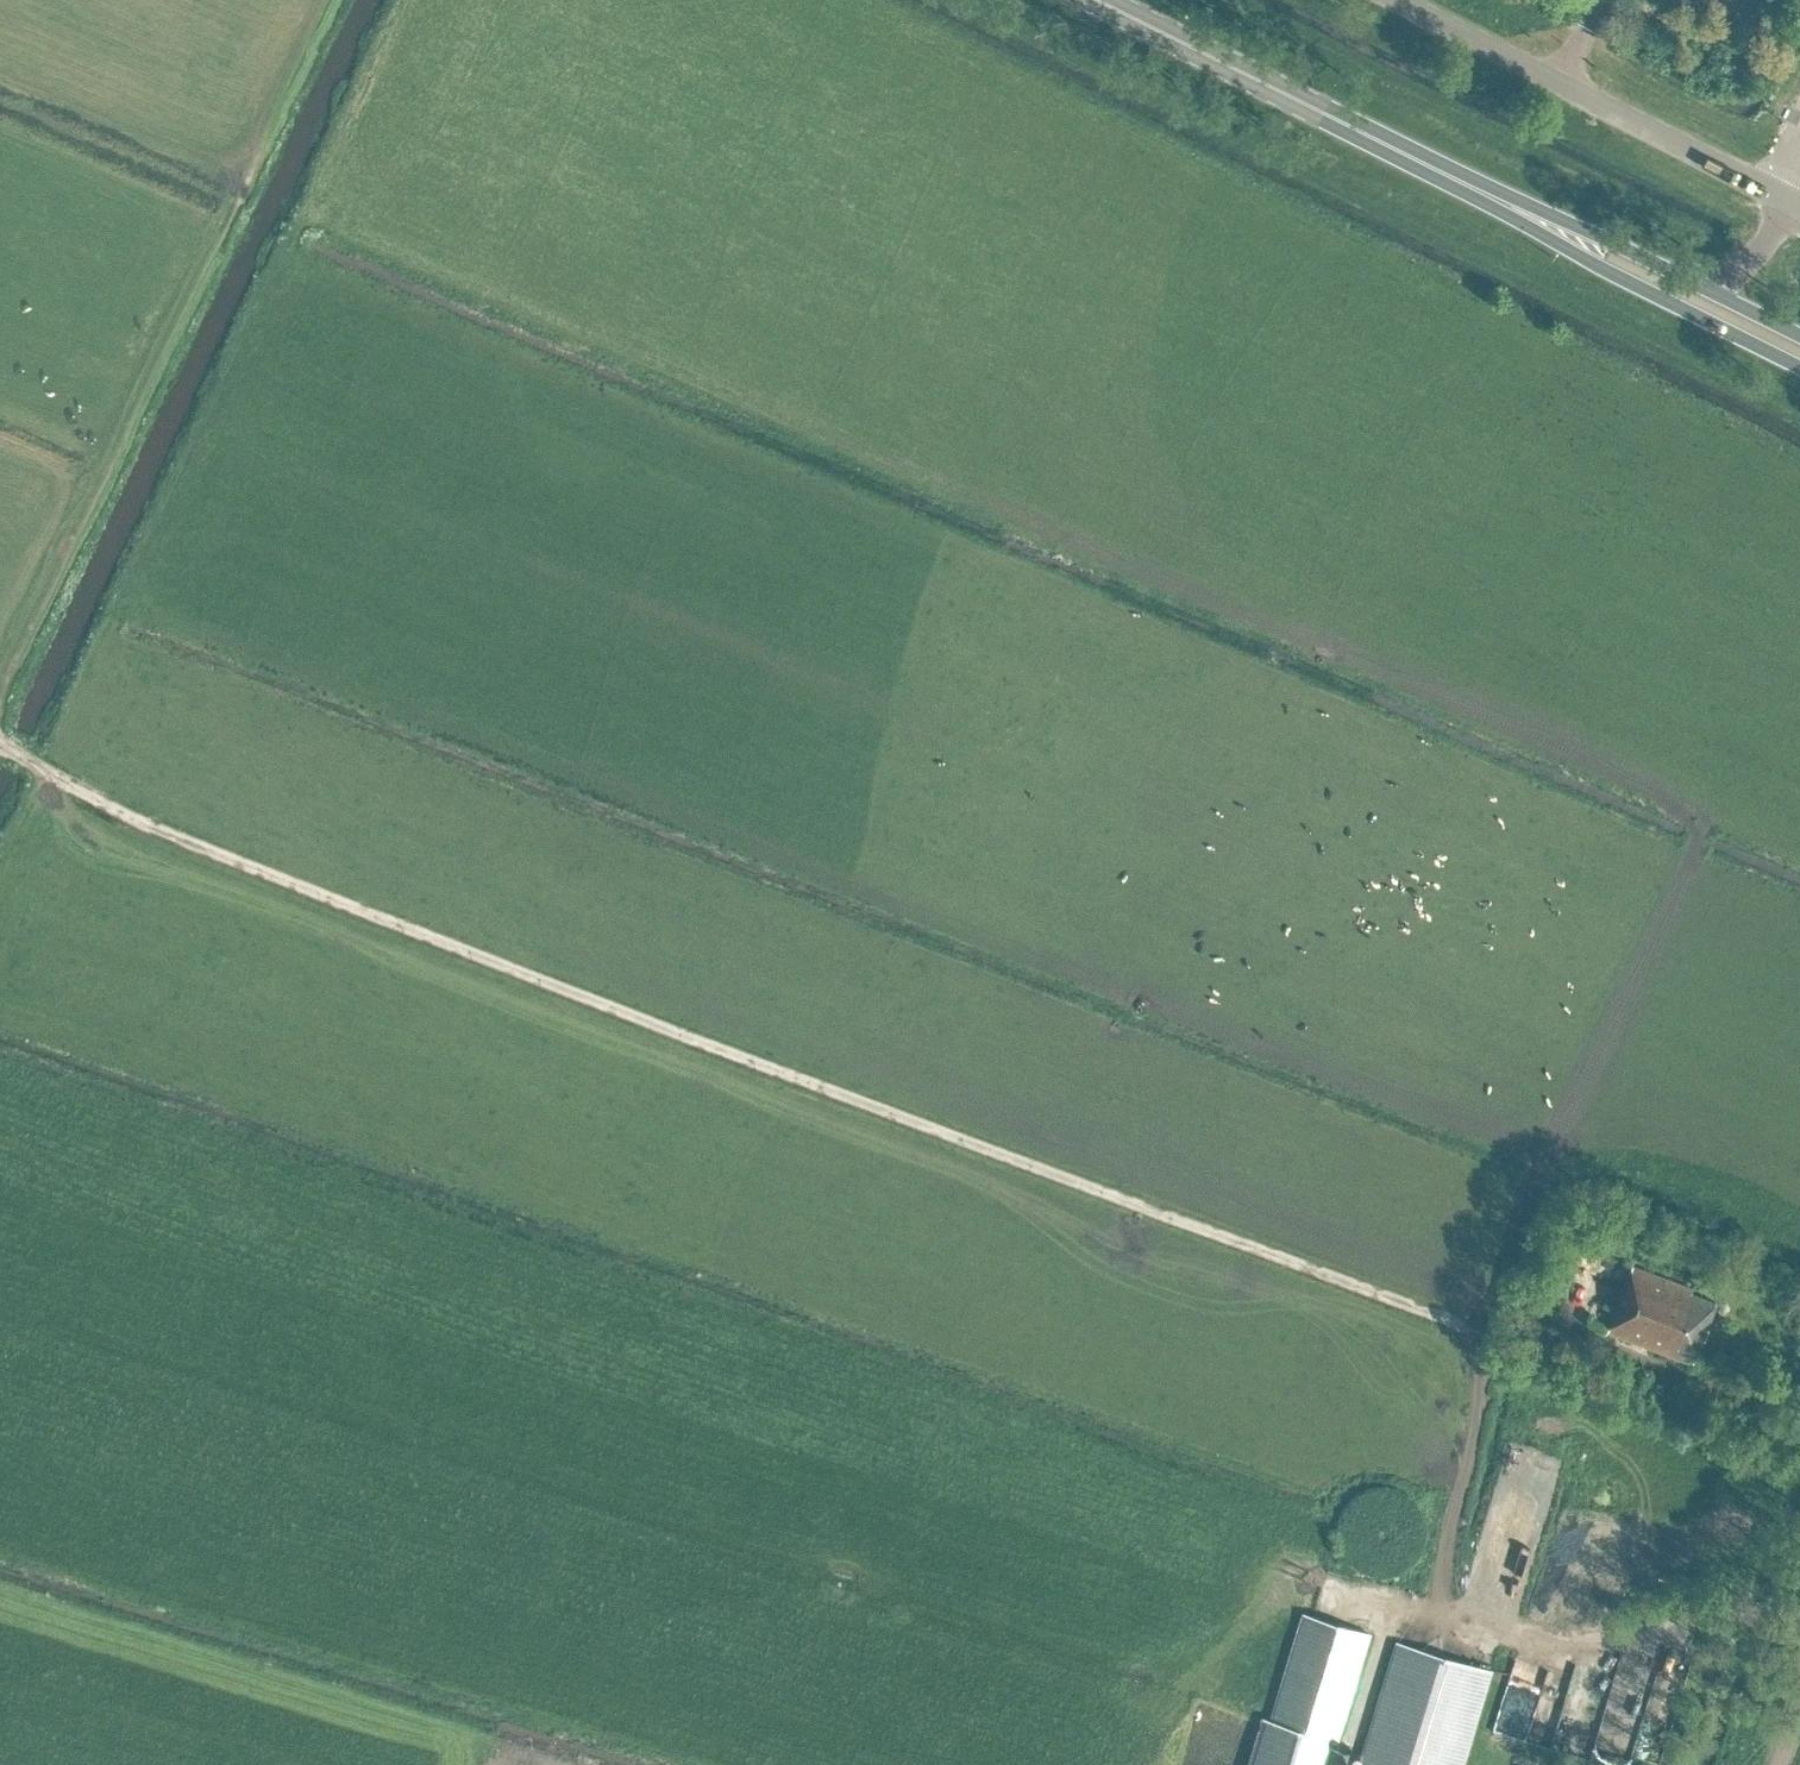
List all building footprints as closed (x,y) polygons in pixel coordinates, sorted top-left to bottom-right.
[(1691,1361),(1693,1357),(1714,1300),(1689,1290),(1691,1286),(1631,1264),(1606,1328),(1691,1361)] [(1702,1279),(1706,1270),(1696,1266),(1692,1276),(1702,1279)] [(1369,1632),(1301,1611),(1269,1719),(1261,1716),(1246,1764),(1324,1764),(1332,1738),(1336,1739),(1369,1632)] [(1489,1669),(1396,1640),(1358,1764),(1460,1764),(1489,1669)]
